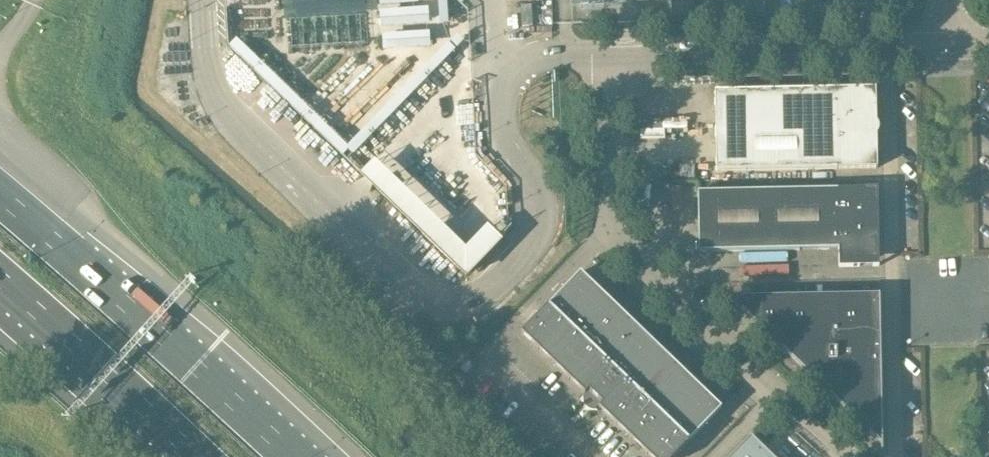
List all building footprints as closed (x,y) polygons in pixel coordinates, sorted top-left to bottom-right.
[(521,6),(522,26),(532,25),(531,5),(521,6)] [(714,91),(716,171),(877,168),(876,134),(877,133),(878,132),(878,130),(879,128),(879,127),(878,125),(877,124),(877,122),(876,122),(875,88),(714,91)] [(502,241),(499,238),(487,226),(465,249),(374,161),(360,176),(466,279),(502,241)] [(877,188),(697,191),(699,251),(839,248),(839,267),(854,266),(854,262),(873,262),(873,248),(879,248),(877,188)] [(648,456),(674,456),(721,408),(580,272),(520,334),(648,456)] [(879,294),(728,297),(880,444),(880,450),(882,450),(879,294)] [(751,436),(730,456),(773,456),(751,436)]
